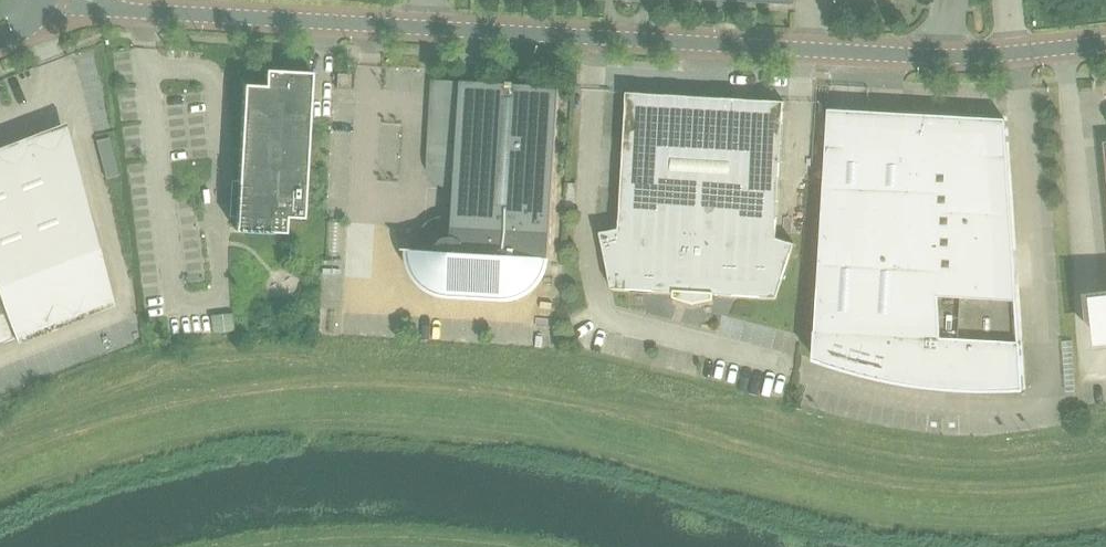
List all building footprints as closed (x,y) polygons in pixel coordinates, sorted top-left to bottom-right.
[(287,217),(304,218),(312,72),(266,69),(265,85),(244,84),(238,190),(234,190),(233,203),(237,203),(236,230),(286,233),(287,217)] [(350,75),(338,74),(337,88),(349,89),(350,75)] [(447,292),(503,295),(505,295),(511,294),(516,293),(521,291),(524,290),(526,289),(530,286),(534,282),(536,280),(538,278),(539,276),(540,273),(542,271),(543,268),(544,266),(544,263),(545,261),(545,256),(549,257),(559,86),(461,80),(461,81),(433,79),(429,144),(428,161),(429,167),(431,172),(434,177),(438,181),(444,183),(449,184),(455,185),(452,228),(444,229),(440,231),(433,237),(431,241),(428,249),(411,248),(411,250),(411,253),(411,256),(411,258),(412,261),(413,263),(413,266),(414,268),(416,271),(419,275),(420,277),(422,279),(426,283),(430,286),(435,289),(438,289),(443,291),(447,292)] [(59,103),(53,82),(45,85),(51,106),(59,103)] [(714,293),(776,297),(794,242),(776,237),(784,101),(626,92),(619,228),(600,232),(612,287),(674,291),(674,296),(693,303),(714,298),(714,293)] [(814,330),(813,355),(862,370),(901,379),(945,385),(945,381),(964,381),(964,382),(999,387),(1024,386),(1021,341),(1020,342),(1005,118),(909,113),(902,143),(902,151),(863,148),(860,203),(823,201),(815,330),(814,330)] [(25,138),(7,145),(0,148),(0,344),(112,300),(72,141),(71,141),(71,142),(31,153),(25,138)] [(1105,333),(1105,341),(1105,294),(1101,295),(1103,315),(1097,314),(1095,332),(1105,333)]
